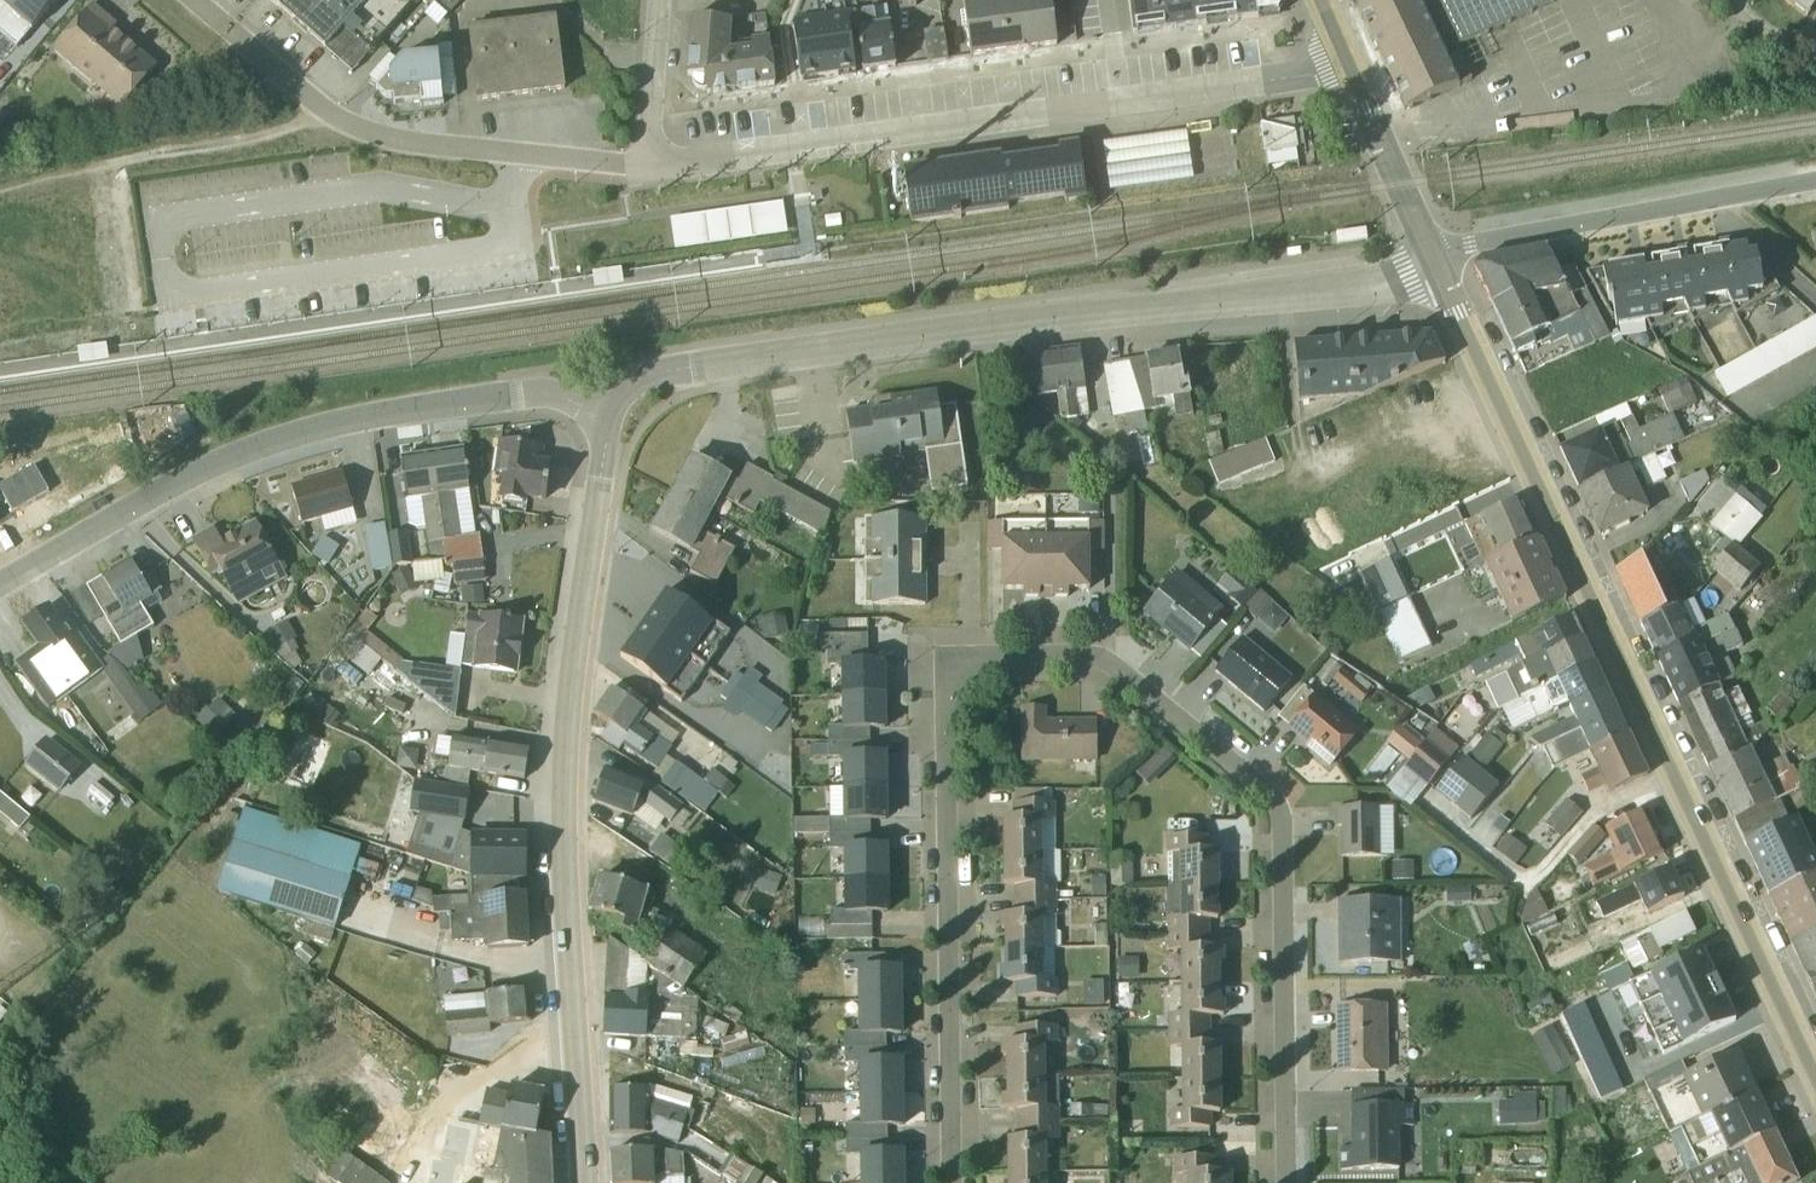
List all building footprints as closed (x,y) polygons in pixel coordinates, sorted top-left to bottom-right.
[(0,15),(0,38),(16,51),(59,0),(13,0),(0,15)] [(13,0),(0,0),(0,15),(13,0)] [(285,0),(278,8),(325,50),(324,51),(351,74),(416,1),(415,0),(285,0)] [(447,17),(448,16),(448,17),(463,0),(428,0),(447,17)] [(879,10),(882,0),(857,0),(848,31),(856,31),(864,74),(894,70),(886,9),(879,10)] [(915,9),(918,0),(884,0),(915,9)] [(1008,54),(1000,0),(962,0),(971,59),(1008,54)] [(1008,54),(1057,48),(1050,0),(1000,0),(1008,54)] [(1133,36),(1277,15),(1281,0),(1127,0),(1133,36)] [(1357,10),(1377,0),(1352,0),(1357,10)] [(1357,10),(1405,113),(1471,82),(1455,50),(1560,0),(1377,0),(1357,10)] [(1807,17),(1815,6),(1815,0),(1786,0),(1807,17)] [(825,3),(787,8),(796,76),(816,73),(817,80),(855,74),(848,31),(829,34),(825,3)] [(117,27),(92,6),(53,52),(121,111),(156,69),(112,32),(117,27)] [(554,20),(509,25),(517,97),(563,92),(554,20)] [(687,75),(705,95),(775,86),(768,39),(751,42),(751,50),(730,51),(732,25),(688,20),(687,75)] [(478,102),(517,97),(509,25),(469,30),(478,102)] [(945,33),(927,35),(930,63),(948,62),(945,33)] [(393,107),(419,104),(420,109),(443,106),(442,100),(456,98),(451,46),(408,50),(398,66),(389,59),(388,57),(368,80),(378,89),(375,92),(385,101),(392,100),(393,107)] [(1294,123),(1256,128),(1266,175),(1298,171),(1294,123)] [(1185,133),(1102,144),(1107,194),(1193,182),(1185,133)] [(1000,160),(903,174),(910,225),(952,219),(953,222),(960,221),(960,218),(1008,212),(1007,206),(1064,198),(1065,203),(1085,200),(1078,149),(1057,152),(1058,157),(1001,165),(1000,160)] [(782,204),(669,220),(674,251),(786,235),(782,204)] [(1365,231),(1335,235),(1337,247),(1366,242),(1365,231)] [(1643,265),(1585,275),(1611,319),(1613,319),(1615,329),(1646,324),(1650,331),(1671,320),(1670,318),(1687,315),(1692,324),(1714,312),(1713,310),(1731,308),(1735,317),(1778,292),(1760,261),(1756,263),(1755,256),(1747,257),(1746,248),(1692,257),(1694,267),(1687,268),(1685,258),(1650,264),(1651,274),(1644,275),(1643,265)] [(1579,315),(1591,340),(1594,346),(1607,340),(1573,268),(1571,269),(1557,276),(1545,253),(1545,250),(1480,262),(1474,271),(1491,307),(1526,290),(1530,299),(1534,297),(1550,329),(1579,315)] [(1299,251),(1286,253),(1287,261),(1300,259),(1299,251)] [(1526,290),(1491,307),(1515,358),(1555,339),(1562,353),(1591,340),(1579,315),(1550,329),(1534,297),(1530,299),(1526,290)] [(1778,300),(1764,308),(1771,321),(1785,313),(1778,300)] [(1815,320),(1713,376),(1727,401),(1815,352),(1815,321),(1815,320)] [(1371,341),(1375,394),(1444,365),(1430,337),(1371,341)] [(1350,343),(1354,401),(1375,394),(1371,341),(1350,343)] [(1332,344),(1336,402),(1354,401),(1350,343),(1332,344)] [(1336,402),(1332,344),(1293,347),(1298,405),(1336,402)] [(1074,394),(1084,393),(1079,351),(1051,354),(1052,358),(1031,361),(1036,399),(1056,396),(1059,422),(1077,419),(1074,394)] [(1128,364),(1144,413),(1173,408),(1175,420),(1192,417),(1185,375),(1180,376),(1177,355),(1128,364)] [(1144,413),(1128,364),(1103,368),(1112,420),(1144,413)] [(1684,381),(1656,393),(1667,418),(1695,406),(1684,381)] [(1074,394),(1077,419),(1088,419),(1084,393),(1074,394)] [(870,413),(846,417),(853,468),(925,456),(931,496),(967,491),(955,408),(938,411),(936,396),(874,405),(869,411),(870,413)] [(1578,493),(1653,456),(1683,442),(1671,417),(1638,433),(1631,419),(1620,425),(1630,446),(1625,449),(1614,427),(1559,452),(1578,493)] [(1218,435),(1204,438),(1208,459),(1223,456),(1218,435)] [(1265,441),(1209,464),(1217,487),(1273,464),(1265,441)] [(545,502),(549,468),(538,467),(540,451),(500,446),(499,453),(495,453),(492,475),(502,476),(499,501),(523,505),(524,499),(545,502)] [(463,454),(430,459),(444,561),(445,569),(452,568),(454,589),(459,588),(462,606),(483,603),(481,586),(486,586),(480,537),(475,538),(463,454)] [(1653,456),(1578,493),(1598,536),(1647,513),(1631,478),(1639,474),(1647,491),(1666,482),(1653,456)] [(1167,458),(1160,468),(1179,481),(1185,472),(1167,458)] [(431,563),(444,561),(430,459),(418,460),(401,462),(410,533),(427,530),(431,563)] [(693,461),(673,496),(713,519),(723,503),(752,519),(760,505),(820,539),(833,516),(747,468),(737,486),(693,461)] [(1703,473),(1679,484),(1689,506),(1708,483),(1703,473)] [(357,526),(343,475),(291,490),(302,529),(321,524),(324,535),(357,526)] [(1718,485),(1693,514),(1736,549),(1761,522),(1718,485)] [(713,519),(673,496),(652,534),(697,559),(689,574),(714,588),(733,553),(703,536),(713,519)] [(1484,565),(1535,541),(1517,503),(1466,527),(1484,565)] [(866,520),(865,563),(925,564),(926,521),(866,520)] [(1046,525),(1004,525),(1004,596),(1046,596),(1046,525)] [(1089,525),(1046,525),(1046,596),(1088,596),(1089,525)] [(212,579),(220,575),(237,609),(285,584),(256,527),(219,546),(212,533),(193,543),(212,579)] [(386,536),(385,528),(365,531),(372,575),(392,572),(386,536)] [(386,536),(392,572),(413,569),(408,533),(386,536)] [(1522,619),(1563,600),(1535,541),(1484,565),(1512,624),(1522,619)] [(1732,547),(1711,572),(1738,594),(1759,569),(1732,547)] [(925,564),(865,563),(864,607),(925,608),(925,564)] [(130,564),(85,590),(120,649),(108,656),(127,673),(143,664),(136,640),(154,629),(145,615),(163,605),(158,596),(162,593),(151,574),(140,581),(130,564)] [(1179,575),(1145,617),(1189,653),(1223,610),(1179,575)] [(1370,599),(1376,614),(1408,600),(1402,586),(1370,599)] [(709,625),(666,594),(619,659),(663,691),(662,692),(681,705),(729,636),(711,623),(709,625)] [(1430,649),(1408,600),(1376,614),(1398,663),(1430,649)] [(1522,619),(1533,640),(1573,621),(1563,600),(1522,619)] [(1275,629),(1288,615),(1273,602),(1261,616),(1275,629)] [(1640,626),(1658,665),(1732,632),(1725,617),(1693,631),(1682,608),(1640,626)] [(66,625),(62,628),(48,609),(22,627),(39,650),(15,667),(48,714),(102,676),(66,625)] [(461,675),(403,664),(365,635),(376,621),(365,613),(348,635),(382,662),(453,718),(461,675)] [(783,615),(757,620),(761,642),(787,637),(783,615)] [(515,674),(521,622),(467,616),(465,640),(449,638),(445,667),(515,674)] [(1582,641),(1573,621),(1533,640),(1542,660),(1582,641)] [(296,642),(287,624),(265,636),(268,642),(263,645),(292,671),(301,667),(295,654),(298,652),(293,643),(296,642)] [(1658,665),(1679,707),(1719,687),(1735,679),(1724,657),(1741,648),(1732,632),(1658,665)] [(382,662),(348,635),(340,645),(348,652),(343,659),(368,679),(382,662)] [(840,666),(841,697),(885,696),(884,664),(867,665),(866,636),(820,637),(820,667),(840,666)] [(1242,638),(1213,674),(1265,715),(1294,680),(1242,638)] [(1553,684),(1594,665),(1582,641),(1542,660),(1553,684)] [(107,659),(98,665),(125,703),(124,703),(139,724),(160,710),(143,687),(137,691),(122,671),(107,659)] [(1566,712),(1607,693),(1594,665),(1553,684),(1566,712)] [(735,673),(727,686),(774,719),(784,704),(759,686),(763,680),(748,670),(742,678),(735,673)] [(1342,675),(1334,685),(1359,706),(1368,695),(1342,675)] [(774,719),(727,686),(718,699),(726,704),(720,713),(733,722),(738,715),(764,733),(774,719)] [(1679,707),(1708,771),(1749,751),(1764,746),(1737,691),(1724,697),(1719,687),(1679,707)] [(710,787),(666,758),(680,736),(612,690),(594,716),(609,726),(600,740),(618,753),(622,748),(657,771),(652,779),(696,808),(710,787)] [(1426,691),(1404,703),(1416,711),(1431,701),(1426,691)] [(1577,734),(1617,715),(1607,693),(1566,712),(1577,734)] [(841,697),(842,728),(827,728),(827,745),(869,744),(869,731),(885,730),(885,696),(841,697)] [(1314,696),(1287,730),(1313,751),(1310,755),(1328,769),(1358,731),(1314,696)] [(238,716),(220,698),(195,723),(212,741),(238,716)] [(326,707),(317,720),(330,730),(340,717),(326,707)] [(1094,723),(1044,724),(1044,710),(1021,711),(1022,762),(1095,760),(1094,723)] [(1587,755),(1627,736),(1617,715),(1577,734),(1587,755)] [(1388,741),(1411,758),(1424,740),(1401,723),(1388,741)] [(1483,770),(1506,741),(1490,729),(1468,759),(1483,770)] [(1411,810),(1457,752),(1432,731),(1386,789),(1411,810)] [(1606,796),(1646,777),(1627,736),(1587,755),(1606,796)] [(437,739),(434,758),(449,760),(447,769),(444,768),(443,774),(437,772),(436,776),(467,791),(469,775),(483,777),(483,775),(523,782),(529,751),(488,745),(452,738),(451,741),(437,739)] [(82,768),(47,740),(25,768),(59,796),(82,768)] [(869,744),(827,745),(827,760),(841,760),(842,791),(885,790),(885,756),(870,756),(869,744)] [(1175,763),(1159,747),(1132,774),(1147,789),(1175,763)] [(398,750),(395,770),(415,772),(418,753),(398,750)] [(1749,751),(1708,771),(1742,845),(1789,823),(1778,801),(1799,791),(1784,759),(1758,771),(1749,751)] [(1471,820),(1497,787),(1463,760),(1436,793),(1471,820)] [(623,780),(605,774),(593,802),(634,818),(660,836),(683,808),(649,783),(626,776),(623,780)] [(454,854),(461,834),(474,794),(446,787),(414,780),(409,815),(418,818),(404,856),(465,877),(470,879),(524,880),(525,838),(472,837),(472,861),(454,854)] [(830,791),(830,821),(793,821),(793,837),(830,836),(869,836),(869,823),(885,822),(885,790),(842,791),(830,791)] [(1004,821),(1005,856),(1043,855),(1042,821),(1054,821),(1053,801),(1079,800),(1079,791),(1053,792),(1014,793),(1014,820),(1004,821)] [(24,828),(33,814),(0,792),(0,812),(24,828)] [(1582,817),(1567,801),(1542,826),(1557,841),(1582,817)] [(1378,808),(1339,809),(1340,859),(1379,858),(1378,808)] [(305,922),(334,931),(361,848),(243,810),(217,894),(305,922)] [(1594,887),(1662,855),(1642,813),(1605,830),(1610,841),(1618,857),(1587,872),(1594,887)] [(1742,845),(1755,871),(1809,846),(1797,820),(1789,823),(1742,845)] [(1603,837),(1592,828),(1567,856),(1578,866),(1603,837)] [(472,861),(472,837),(461,834),(454,854),(472,861)] [(663,868),(675,853),(654,836),(642,850),(663,868)] [(885,847),(869,847),(869,836),(830,836),(830,851),(843,851),(843,882),(885,882),(885,847)] [(1516,866),(1526,851),(1507,838),(1497,853),(1516,866)] [(1166,839),(1167,888),(1179,888),(1216,888),(1215,852),(1206,852),(1206,839),(1166,839)] [(1809,846),(1755,871),(1768,899),(1815,877),(1815,861),(1809,846)] [(1005,856),(1006,888),(1015,888),(1015,902),(1057,901),(1057,885),(1043,885),(1043,855),(1005,856)] [(1132,886),(1132,857),(1111,858),(1111,887),(1132,886)] [(1412,864),(1391,864),(1391,883),(1413,882),(1412,864)] [(1684,901),(1670,871),(1595,905),(1601,920),(1638,903),(1645,918),(1684,901)] [(759,873),(753,891),(775,899),(781,880),(759,873)] [(470,879),(465,877),(466,899),(432,901),(432,916),(438,916),(450,916),(450,927),(526,923),(524,880),(470,879)] [(1768,899),(1790,945),(1815,933),(1815,877),(1768,899)] [(1090,878),(1090,899),(1105,899),(1105,878),(1090,878)] [(707,956),(669,931),(672,924),(640,915),(646,893),(599,880),(590,915),(614,921),(611,931),(657,944),(643,965),(683,991),(707,956)] [(829,914),(829,929),(870,928),(870,916),(886,916),(885,882),(843,882),(844,914),(829,914)] [(1166,920),(1166,936),(1206,936),(1206,921),(1217,921),(1216,888),(1179,888),(1179,920),(1166,920)] [(1473,889),(1444,889),(1444,904),(1464,904),(1464,902),(1473,902),(1473,889)] [(1526,897),(1521,926),(1547,914),(1536,892),(1526,897)] [(1005,932),(1006,951),(1045,950),(1058,950),(1057,901),(1015,902),(1016,915),(1000,916),(1001,932),(1005,932)] [(1399,903),(1337,905),(1338,966),(1401,964),(1399,903)] [(1695,934),(1685,914),(1620,944),(1632,970),(1662,956),(1659,951),(1695,934)] [(450,916),(438,916),(439,934),(451,934),(451,944),(485,942),(486,952),(528,949),(526,923),(450,927),(450,916)] [(797,921),(797,941),(822,941),(822,921),(797,921)] [(334,931),(305,922),(300,936),(330,946),(334,931)] [(1790,945),(1815,1000),(1815,933),(1790,945)] [(1179,952),(1179,986),(1217,985),(1218,965),(1222,964),(1222,950),(1206,950),(1206,936),(1166,936),(1166,952),(1179,952)] [(612,943),(604,1035),(693,1044),(697,1001),(683,991),(643,965),(612,943)] [(1001,972),(1002,986),(1016,986),(1017,1000),(1057,999),(1057,982),(1046,982),(1045,950),(1006,951),(1006,971),(1001,972)] [(1628,985),(1659,1055),(1734,1023),(1701,952),(1634,983),(1628,985)] [(854,973),(854,1006),(901,1005),(901,971),(884,971),(883,958),(842,958),(842,973),(854,973)] [(1139,960),(1117,960),(1118,979),(1139,979),(1139,960)] [(1628,985),(1634,983),(1626,967),(1601,979),(1609,993),(1628,985)] [(1102,984),(1083,984),(1083,1008),(1103,1008),(1102,984)] [(1207,1032),(1207,1018),(1222,1017),(1222,1003),(1217,1003),(1217,985),(1179,986),(1181,1016),(1166,1016),(1166,1033),(1207,1032)] [(527,993),(443,1001),(447,1039),(489,1035),(488,1028),(530,1024),(527,993)] [(1533,1021),(1555,1011),(1548,997),(1526,1007),(1533,1021)] [(885,1049),(885,1036),(902,1036),(901,1005),(854,1006),(855,1035),(843,1035),(844,1050),(885,1049)] [(1386,1009),(1339,1010),(1341,1075),(1388,1073),(1386,1009)] [(1007,1060),(1007,1079),(1044,1078),(1043,1045),(1057,1045),(1056,1029),(1016,1030),(1017,1043),(1001,1044),(1002,1060),(1007,1060)] [(1570,1066),(1551,1029),(1531,1039),(1551,1076),(1570,1066)] [(1218,1047),(1208,1047),(1207,1032),(1166,1033),(1167,1050),(1180,1050),(1181,1080),(1219,1079),(1218,1047)] [(844,1066),(854,1066),(854,1097),(901,1097),(901,1062),(885,1062),(885,1049),(844,1050),(844,1066)] [(1643,1083),(1667,1135),(1753,1092),(1735,1056),(1688,1077),(1680,1064),(1643,1083)] [(1018,1112),(1018,1127),(1059,1126),(1058,1078),(1044,1078),(1007,1079),(1008,1097),(1003,1098),(1003,1112),(1018,1112)] [(1168,1113),(1169,1130),(1209,1129),(1208,1115),(1220,1114),(1219,1079),(1181,1080),(1182,1112),(1168,1113)] [(536,1137),(545,1093),(513,1087),(512,1088),(509,1087),(507,1095),(485,1091),(478,1125),(536,1137)] [(691,1100),(648,1089),(648,1094),(611,1094),(610,1135),(649,1135),(647,1139),(677,1146),(691,1100)] [(1564,1116),(1564,1090),(1550,1090),(1551,1122),(1564,1116)] [(1403,1092),(1350,1093),(1351,1148),(1340,1148),(1341,1173),(1399,1172),(1398,1128),(1413,1128),(1412,1106),(1403,1106),(1403,1092)] [(1772,1133),(1753,1092),(1667,1135),(1685,1173),(1772,1133)] [(1498,1103),(1498,1128),(1536,1127),(1536,1124),(1544,1123),(1543,1105),(1535,1105),(1535,1094),(1513,1095),(1513,1103),(1498,1103)] [(885,1141),(886,1129),(902,1128),(901,1097),(854,1097),(848,1097),(849,1126),(844,1126),(844,1141),(885,1141)] [(1107,1108),(1069,1108),(1069,1120),(1107,1121),(1107,1108)] [(548,1140),(536,1137),(478,1125),(459,1121),(448,1165),(423,1161),(419,1182),(550,1182),(548,1140)] [(1059,1126),(1018,1127),(1019,1141),(1008,1141),(1008,1175),(1047,1174),(1046,1143),(1059,1143),(1059,1126)] [(1772,1133),(1685,1173),(1690,1182),(1709,1182),(1738,1170),(1744,1182),(1795,1182),(1772,1133)] [(885,1154),(885,1141),(844,1141),(844,1156),(855,1157),(856,1182),(903,1182),(902,1154),(885,1154)] [(680,1158),(652,1155),(612,1156),(613,1182),(684,1182),(680,1158)] [(729,1157),(718,1175),(731,1182),(770,1182),(729,1157)] [(1186,1182),(1227,1182),(1227,1174),(1214,1175),(1213,1159),(1173,1160),(1174,1176),(1186,1176),(1186,1182)] [(1009,1182),(1047,1182),(1047,1174),(1008,1175),(1009,1182)]
